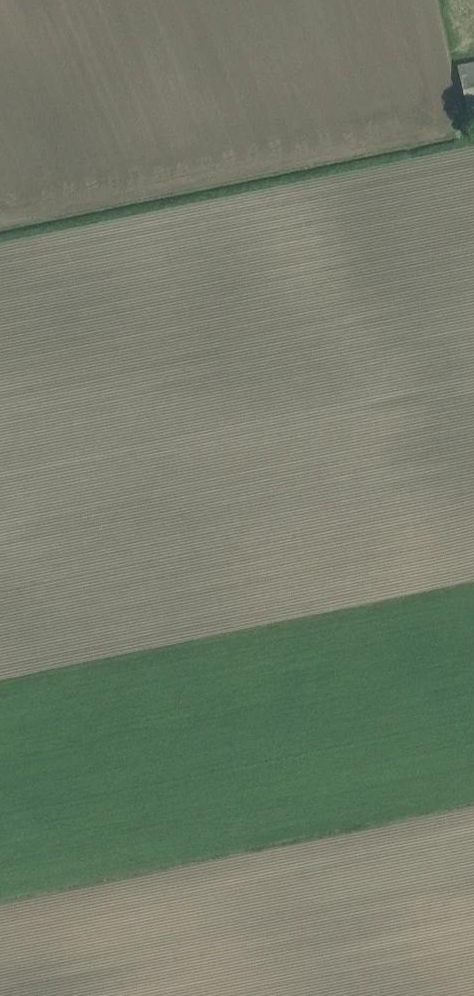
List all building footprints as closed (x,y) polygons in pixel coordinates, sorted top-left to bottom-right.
[(460,67),(470,115),(473,114),(473,64),(460,67)]
